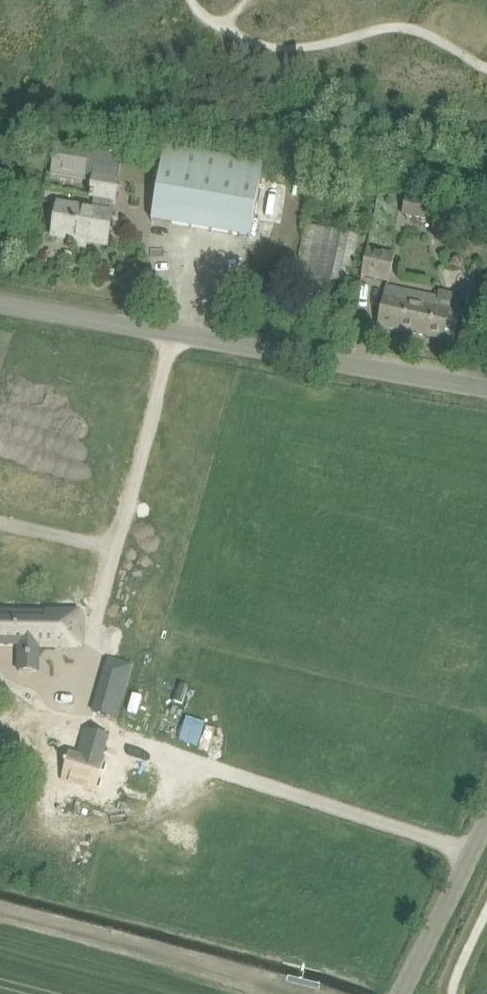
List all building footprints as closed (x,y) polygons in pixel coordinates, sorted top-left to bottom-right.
[(51,175),(94,182),(91,196),(95,197),(93,209),(59,204),(53,237),(107,247),(113,213),(110,212),(112,200),(115,200),(123,157),(109,155),(92,151),(92,149),(56,144),(51,175)] [(165,146),(162,164),(152,220),(251,236),(260,180),(263,164),(165,146)] [(402,216),(440,224),(445,202),(406,195),(402,216)] [(454,212),(452,223),(465,226),(467,214),(454,212)] [(305,226),(300,251),(295,273),(347,284),(357,237),(305,226)] [(368,249),(366,257),(362,276),(390,282),(396,254),(368,249)] [(437,298),(406,291),(386,287),(378,326),(456,342),(462,313),(435,308),(437,298)] [(20,645),(19,656),(39,656),(39,646),(61,646),(80,646),(80,629),(78,629),(79,611),(60,611),(60,613),(51,612),(51,611),(46,611),(46,612),(0,611),(0,645),(20,645)] [(101,689),(94,712),(117,718),(123,696),(101,689)] [(103,757),(109,737),(85,731),(78,755),(70,753),(69,758),(67,757),(65,764),(67,765),(63,780),(96,789),(105,757),(103,757)]
